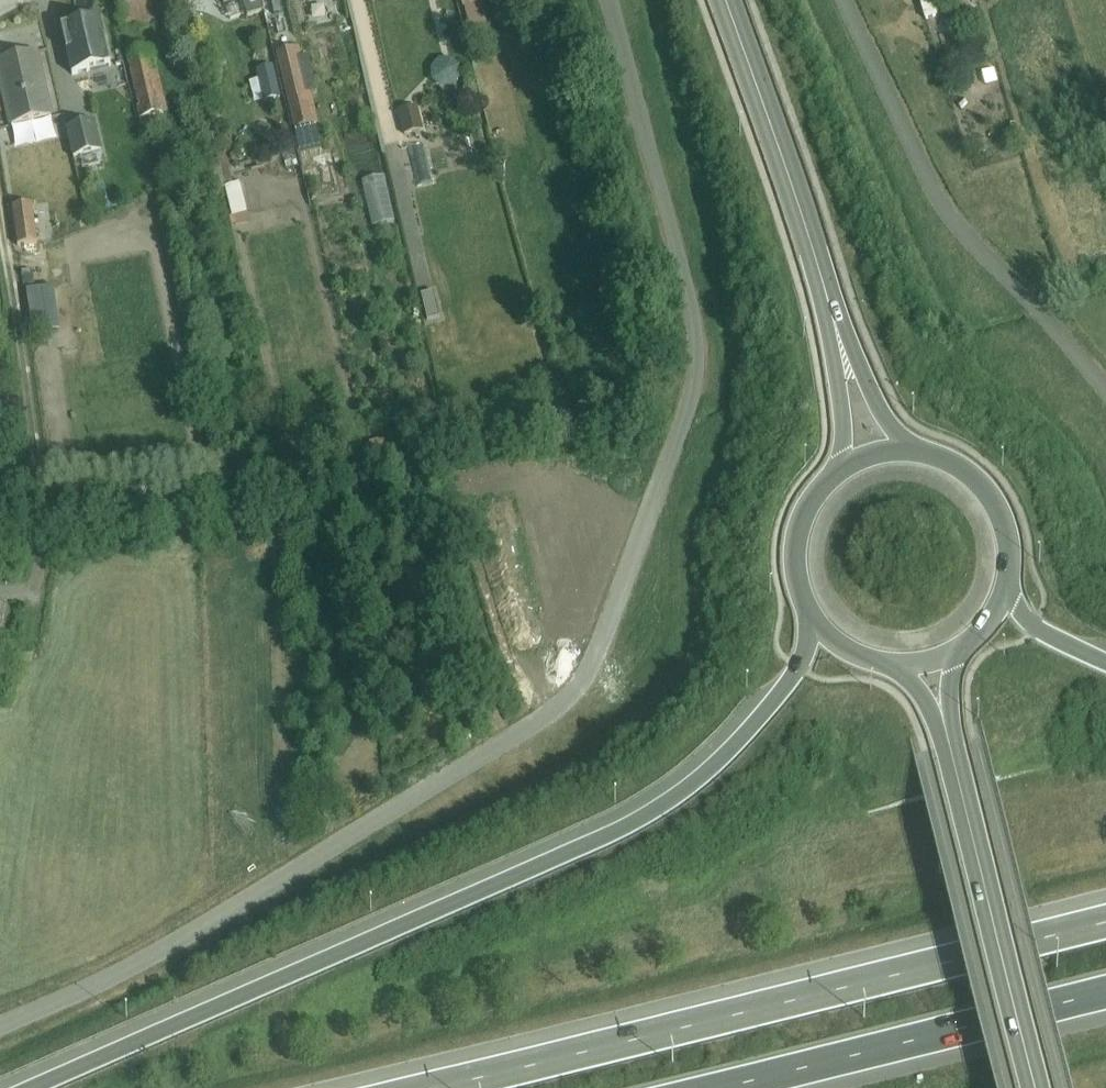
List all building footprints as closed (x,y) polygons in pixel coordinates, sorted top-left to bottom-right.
[(117,21),(121,33),(155,23),(149,0),(118,0),(124,19),(117,21)] [(241,3),(243,2),(248,17),(264,13),(261,0),(240,0),(241,3)] [(470,30),(486,25),(480,5),(490,2),(490,0),(461,0),(470,30)] [(929,17),(942,13),(939,0),(924,0),(929,17)] [(77,25),(61,29),(62,36),(72,74),(111,67),(99,20),(77,25)] [(134,47),(125,49),(127,58),(126,58),(142,130),(153,127),(151,118),(168,114),(154,52),(136,56),(134,47)] [(0,62),(0,76),(12,128),(51,119),(35,54),(0,62)] [(438,60),(430,69),(431,82),(440,89),(452,88),(460,79),(458,66),(450,59),(438,60)] [(305,62),(280,68),(299,151),(320,147),(315,125),(319,124),(305,62)] [(272,73),(259,76),(263,95),(277,92),(272,73)] [(417,106),(397,112),(404,136),(424,131),(417,106)] [(81,157),(101,153),(94,124),(67,130),(73,159),(81,157)] [(410,147),(416,181),(433,178),(428,144),(410,147)] [(101,153),(81,157),(84,170),(104,165),(101,153)] [(229,168),(217,171),(222,190),(226,189),(233,218),(248,214),(241,183),(233,184),(229,168)] [(385,176),(362,181),(372,227),(395,222),(385,176)] [(32,205),(12,208),(18,247),(38,244),(32,205)] [(442,288),(426,289),(428,320),(444,319),(442,288)] [(60,304),(28,307),(31,335),(63,332),(60,304)] [(385,441),(370,444),(372,458),(388,455),(385,441)]
